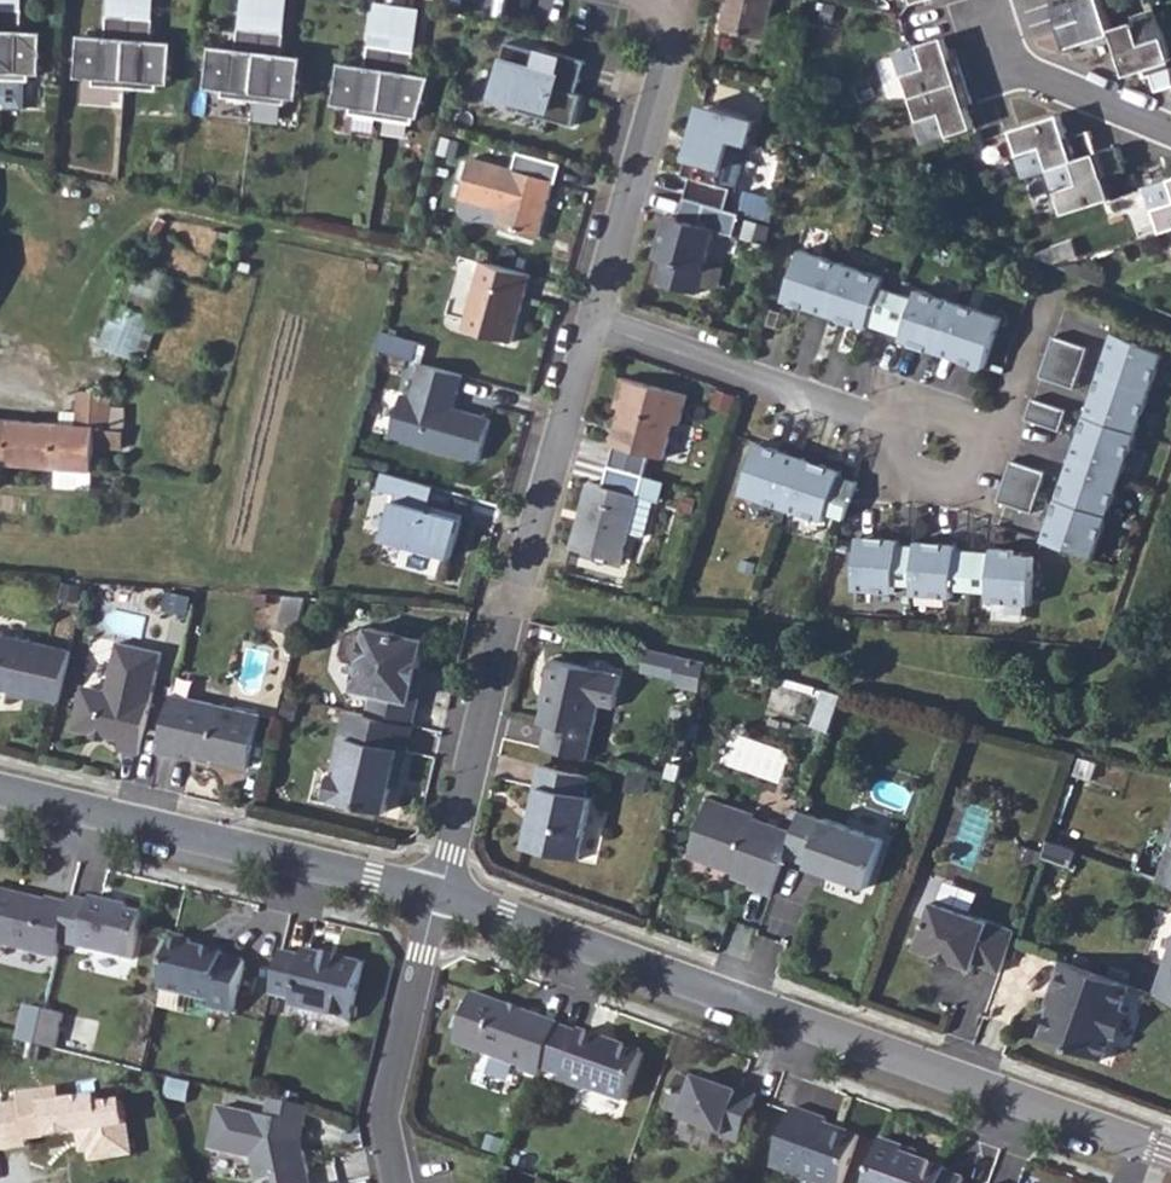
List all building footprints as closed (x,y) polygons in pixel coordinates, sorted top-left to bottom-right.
[(24,10),(24,0),(0,0),(0,8),(24,10)] [(109,15),(154,19),(156,0),(110,0),(109,15)] [(286,33),(290,0),(244,0),(240,27),(286,33)] [(722,29),(766,38),(774,0),(728,0),(722,29)] [(377,1),(370,44),(416,52),(423,8),(377,1)] [(1089,2),(1068,9),(1086,60),(1107,53),(1109,60),(1132,53),(1129,44),(1113,1),(1091,8),(1089,2)] [(29,81),(30,73),(44,74),(46,31),(23,30),(24,10),(0,8),(0,80),(29,81)] [(154,19),(109,15),(107,35),(84,34),(80,76),(95,77),(95,85),(157,90),(158,82),(173,84),(176,42),(154,39),(154,19)] [(1129,44),(1132,53),(1145,88),(1163,82),(1169,98),(1170,97),(1170,33),(1168,25),(1146,33),(1147,39),(1129,44)] [(286,97),(301,99),(307,56),(283,53),(286,33),(240,27),(237,48),(215,45),(209,87),(224,89),(223,97),(286,105),(286,97)] [(524,101),(521,110),(575,125),(583,95),(577,93),(572,92),(575,81),(580,82),(587,61),(542,48),(541,51),(508,42),(501,67),(505,68),(497,94),(524,101)] [(416,52),(370,44),(367,65),(344,62),(338,104),(352,106),(351,114),(413,124),(415,116),(423,117),(435,76),(413,73),(416,52)] [(922,94),(930,116),(983,98),(975,76),(968,78),(960,55),(934,64),(908,74),(915,95),(922,94)] [(983,98),(930,116),(938,139),(930,143),(938,163),(991,145),(983,122),(990,120),(983,98)] [(704,105),(698,127),(706,129),(713,108),(704,105)] [(691,178),(686,198),(707,203),(727,209),(733,189),(719,184),(733,139),(741,142),(748,118),(713,108),(706,129),(698,127),(683,175),(691,178)] [(1068,112),(1018,129),(1025,147),(1017,150),(1025,174),(1045,167),(1076,157),(1103,148),(1094,124),(1075,130),(1068,112)] [(758,122),(748,118),(741,142),(751,145),(758,122)] [(1103,148),(1076,157),(1083,180),(1061,188),(1068,210),(1117,198),(1103,148)] [(562,163),(519,151),(514,169),(472,157),(461,199),(502,210),(498,226),(539,237),(554,182),(557,183),(562,163)] [(1160,200),(1167,217),(1160,220),(1167,243),(1170,241),(1170,196),(1160,200)] [(700,224),(670,216),(664,219),(657,244),(661,245),(658,258),(663,260),(657,282),(698,294),(716,229),(735,235),(741,213),(727,209),(707,203),(700,224)] [(831,316),(848,265),(802,250),(785,299),(831,316)] [(532,273),(484,260),(464,328),(512,342),(532,273)] [(887,329),(899,292),(882,286),(885,277),(848,265),(831,316),(868,328),(869,324),(887,329)] [(940,352),(957,302),(919,289),(916,298),(899,292),(887,329),(904,335),(903,339),(940,352)] [(102,343),(135,356),(152,314),(120,301),(101,343),(102,343)] [(1003,317),(957,302),(940,352),(985,367),(1003,317)] [(1102,373),(1151,390),(1165,349),(1116,331),(1102,373)] [(1089,347),(1055,336),(1048,355),(1083,367),(1089,347)] [(1075,389),(1083,367),(1048,355),(1040,377),(1075,389)] [(452,397),(458,393),(464,374),(422,363),(411,396),(402,394),(391,435),(479,460),(491,418),(454,408),(450,407),(452,397)] [(1087,415),(1137,431),(1151,390),(1102,373),(1087,415)] [(620,431),(610,465),(645,475),(650,454),(663,459),(673,423),(679,425),(688,396),(624,378),(615,406),(621,408),(616,430),(620,431)] [(94,471),(97,447),(121,448),(122,431),(108,430),(112,391),(82,390),(78,425),(0,416),(0,463),(94,471)] [(450,407),(454,408),(458,393),(452,397),(450,407)] [(1069,408),(1034,396),(1026,417),(1062,430),(1069,408)] [(1074,456),(1123,473),(1137,431),(1087,415),(1074,456)] [(742,493),(787,508),(805,458),(760,443),(742,493)] [(1059,497),(1109,514),(1123,473),(1074,456),(1059,497)] [(845,518),(858,482),(841,475),(842,471),(805,458),(787,508),(825,521),(828,512),(845,518)] [(1048,472),(1012,460),(1006,479),(1041,491),(1048,472)] [(645,475),(610,465),(604,486),(590,482),(581,511),(584,514),(581,522),(578,524),(571,547),(621,561),(646,475),(645,475)] [(436,486),(385,471),(380,489),(397,494),(384,538),(452,557),(463,519),(429,510),(436,486)] [(1034,514),(1041,491),(1006,479),(998,501),(1034,514)] [(1109,514),(1059,497),(1046,539),(1095,556),(1109,514)] [(914,585),(917,546),(898,544),(898,539),(859,537),(855,589),(895,592),(895,583),(914,585)] [(971,590),(974,551),(957,550),(957,544),(917,541),(917,546),(914,585),(913,594),(953,597),(954,588),(971,590)] [(990,591),(989,600),(1030,604),(1035,556),(1015,554),(1015,549),(993,548),(993,552),(974,551),(971,590),(990,591)] [(295,592),(285,592),(278,626),(298,630),(306,595),(295,592)] [(369,712),(413,722),(419,698),(412,696),(419,664),(425,636),(370,624),(370,629),(354,625),(347,630),(343,651),(347,658),(362,661),(357,685),(374,689),(369,712)] [(71,649),(0,632),(0,687),(58,700),(71,649)] [(72,727),(91,731),(105,735),(120,738),(117,748),(138,752),(161,651),(118,641),(107,688),(88,684),(81,689),(72,727)] [(679,653),(649,646),(644,668),(674,675),(679,653)] [(705,659),(679,653),(674,675),(678,683),(698,688),(705,659)] [(549,722),(543,745),(587,755),(600,701),(614,705),(622,673),(552,657),(546,683),(550,683),(552,687),(550,697),(547,696),(541,720),(549,722)] [(426,666),(419,664),(412,696),(419,698),(426,666)] [(843,692),(826,687),(813,723),(829,729),(843,692)] [(179,756),(180,750),(181,747),(190,749),(191,752),(248,765),(260,713),(171,692),(158,751),(179,756)] [(349,708),(335,770),(343,772),(337,798),(387,809),(392,783),(393,782),(390,782),(393,767),(396,767),(400,747),(407,748),(413,722),(369,712),(349,708)] [(390,782),(393,782),(392,783),(400,785),(407,748),(400,747),(396,767),(393,767),(390,782)] [(590,774),(540,763),(536,784),(541,785),(533,819),(528,818),(522,846),(578,857),(592,794),(586,793),(590,774)] [(329,796),(337,798),(343,772),(335,770),(329,796)] [(541,785),(536,784),(528,818),(533,819),(541,785)] [(785,854),(794,829),(753,815),(754,811),(709,795),(689,853),(726,867),(730,864),(736,866),(734,870),(733,874),(750,880),(749,884),(771,892),(785,854)] [(801,809),(794,829),(785,854),(808,861),(807,863),(828,870),(829,868),(840,872),(840,875),(868,884),(884,837),(825,815),(824,817),(801,809)] [(1076,850),(1048,840),(1042,857),(1071,867),(1076,850)] [(1159,879),(1170,883),(1170,845),(1159,879)] [(945,880),(937,902),(972,914),(979,892),(945,880)] [(17,892),(0,888),(0,940),(57,954),(60,939),(69,901),(47,896),(47,899),(28,895),(22,899),(16,897),(17,892)] [(69,901),(60,939),(131,957),(143,910),(127,906),(114,904),(115,899),(92,894),(91,898),(71,893),(69,901)] [(976,963),(1001,971),(1011,942),(1016,930),(972,914),(937,902),(934,901),(918,947),(938,954),(942,956),(942,955),(951,957),(950,959),(955,960),(974,967),(976,963)] [(189,938),(173,934),(160,989),(210,1001),(209,1008),(232,1013),(244,961),(222,955),(223,952),(194,945),(189,938)] [(302,954),(281,949),(270,994),(292,999),(290,1006),(348,1020),(362,960),(337,954),(338,953),(325,951),(325,952),(303,947),(302,954)] [(1154,993),(1170,1000),(1170,947),(1154,993)] [(951,957),(942,955),(942,956),(938,954),(936,958),(953,964),(955,960),(950,959),(951,957)] [(1131,985),(1063,961),(1052,989),(1057,991),(1051,1006),(1041,1036),(1104,1059),(1112,1035),(1122,1009),(1131,985)] [(1057,991),(1052,989),(1047,1004),(1051,1006),(1057,991)] [(557,1024),(558,1021),(524,1009),(524,1008),(511,1003),(510,1004),(474,991),(456,1043),(521,1066),(519,1069),(539,1076),(542,1066),(557,1024)] [(42,1014),(7,1005),(0,1031),(0,1039),(34,1048),(42,1014)] [(1122,1009),(1112,1035),(1120,1037),(1129,1012),(1122,1009)] [(580,1032),(557,1024),(542,1066),(565,1075),(564,1078),(626,1100),(643,1051),(618,1043),(616,1047),(605,1043),(607,1039),(581,1029),(580,1032)] [(618,1043),(607,1039),(605,1043),(616,1047),(618,1043)] [(717,1080),(715,1084),(703,1080),(697,1077),(696,1080),(681,1075),(668,1111),(683,1116),(681,1121),(723,1136),(722,1138),(739,1144),(758,1094),(717,1080)] [(717,1080),(705,1075),(703,1080),(715,1084),(717,1080)] [(60,1095),(41,1098),(42,1113),(62,1110),(60,1095)] [(79,1142),(87,1141),(89,1161),(90,1171),(130,1166),(125,1113),(100,1116),(99,1105),(62,1110),(42,1113),(41,1098),(20,1100),(21,1109),(0,1112),(0,1114),(6,1158),(27,1155),(27,1149),(79,1142)] [(303,1125),(307,1106),(269,1098),(266,1116),(217,1107),(209,1150),(252,1158),(257,1181),(275,1177),(276,1182),(310,1182),(303,1149),(292,1147),(297,1124),(303,1125)] [(824,1128),(825,1124),(827,1119),(794,1107),(772,1167),(816,1182),(842,1182),(859,1136),(837,1128),(835,1132),(824,1128)] [(292,1147),(303,1149),(301,1139),(303,1125),(297,1124),(292,1147)] [(824,1128),(835,1132),(837,1128),(825,1124),(824,1128)] [(917,1158),(903,1153),(905,1148),(882,1139),(867,1182),(963,1182),(964,1178),(947,1172),(947,1169),(917,1158)] [(87,1141),(79,1142),(82,1162),(89,1161),(87,1141)] [(919,1152),(905,1148),(903,1153),(917,1158),(919,1152)]
